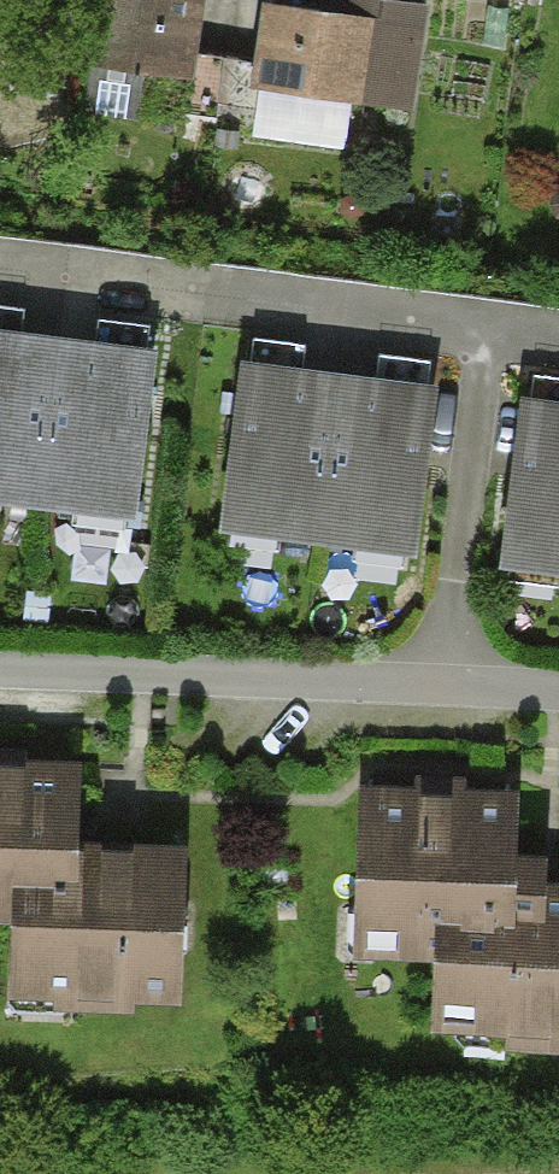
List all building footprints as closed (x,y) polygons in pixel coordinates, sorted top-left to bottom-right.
[(199,0),(96,0),(90,57),(192,68),(199,0)] [(268,1),(260,80),(419,97),(429,2),(410,0),(347,0),(346,10),(268,1)] [(0,328),(0,501),(142,516),(161,345),(0,328)] [(447,380),(248,359),(229,530),(429,551),(447,380)] [(534,395),(513,563),(558,567),(558,397),(534,395)] [(28,900),(29,998),(195,996),(194,839),(92,840),(92,828),(91,762),(0,763),(0,900),(28,900)] [(439,927),(440,1025),(558,1024),(558,890),(535,890),(535,856),(534,789),(366,790),(368,928),(439,927)]
